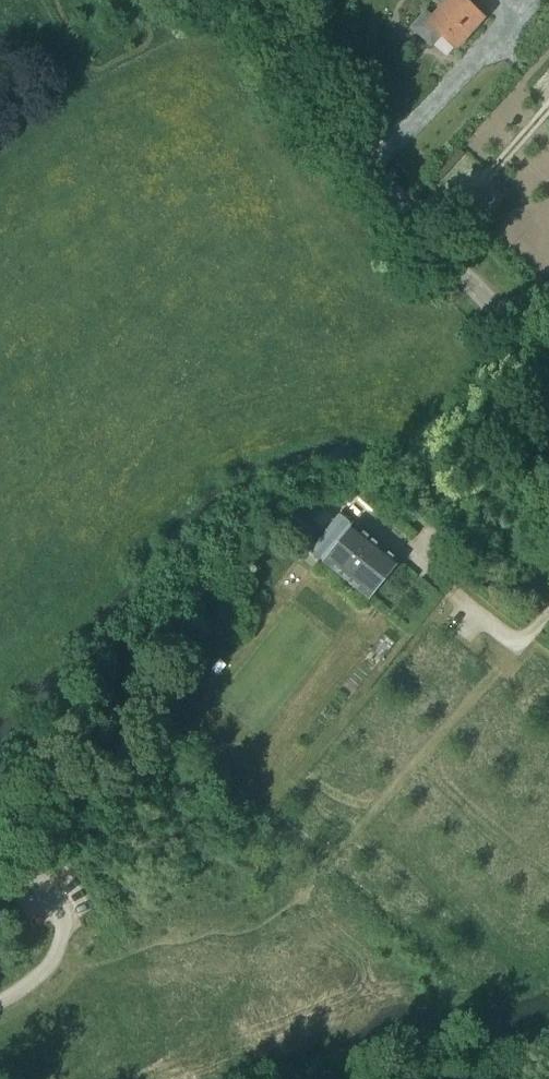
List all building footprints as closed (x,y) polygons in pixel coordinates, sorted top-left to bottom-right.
[(457,0),(451,0),(434,20),(425,13),(410,30),(431,48),(440,38),(455,50),(481,21),(457,0)] [(310,554),(323,565),(354,526),(341,516),(310,554)] [(368,600),(398,562),(354,526),(323,565),(368,600)]
